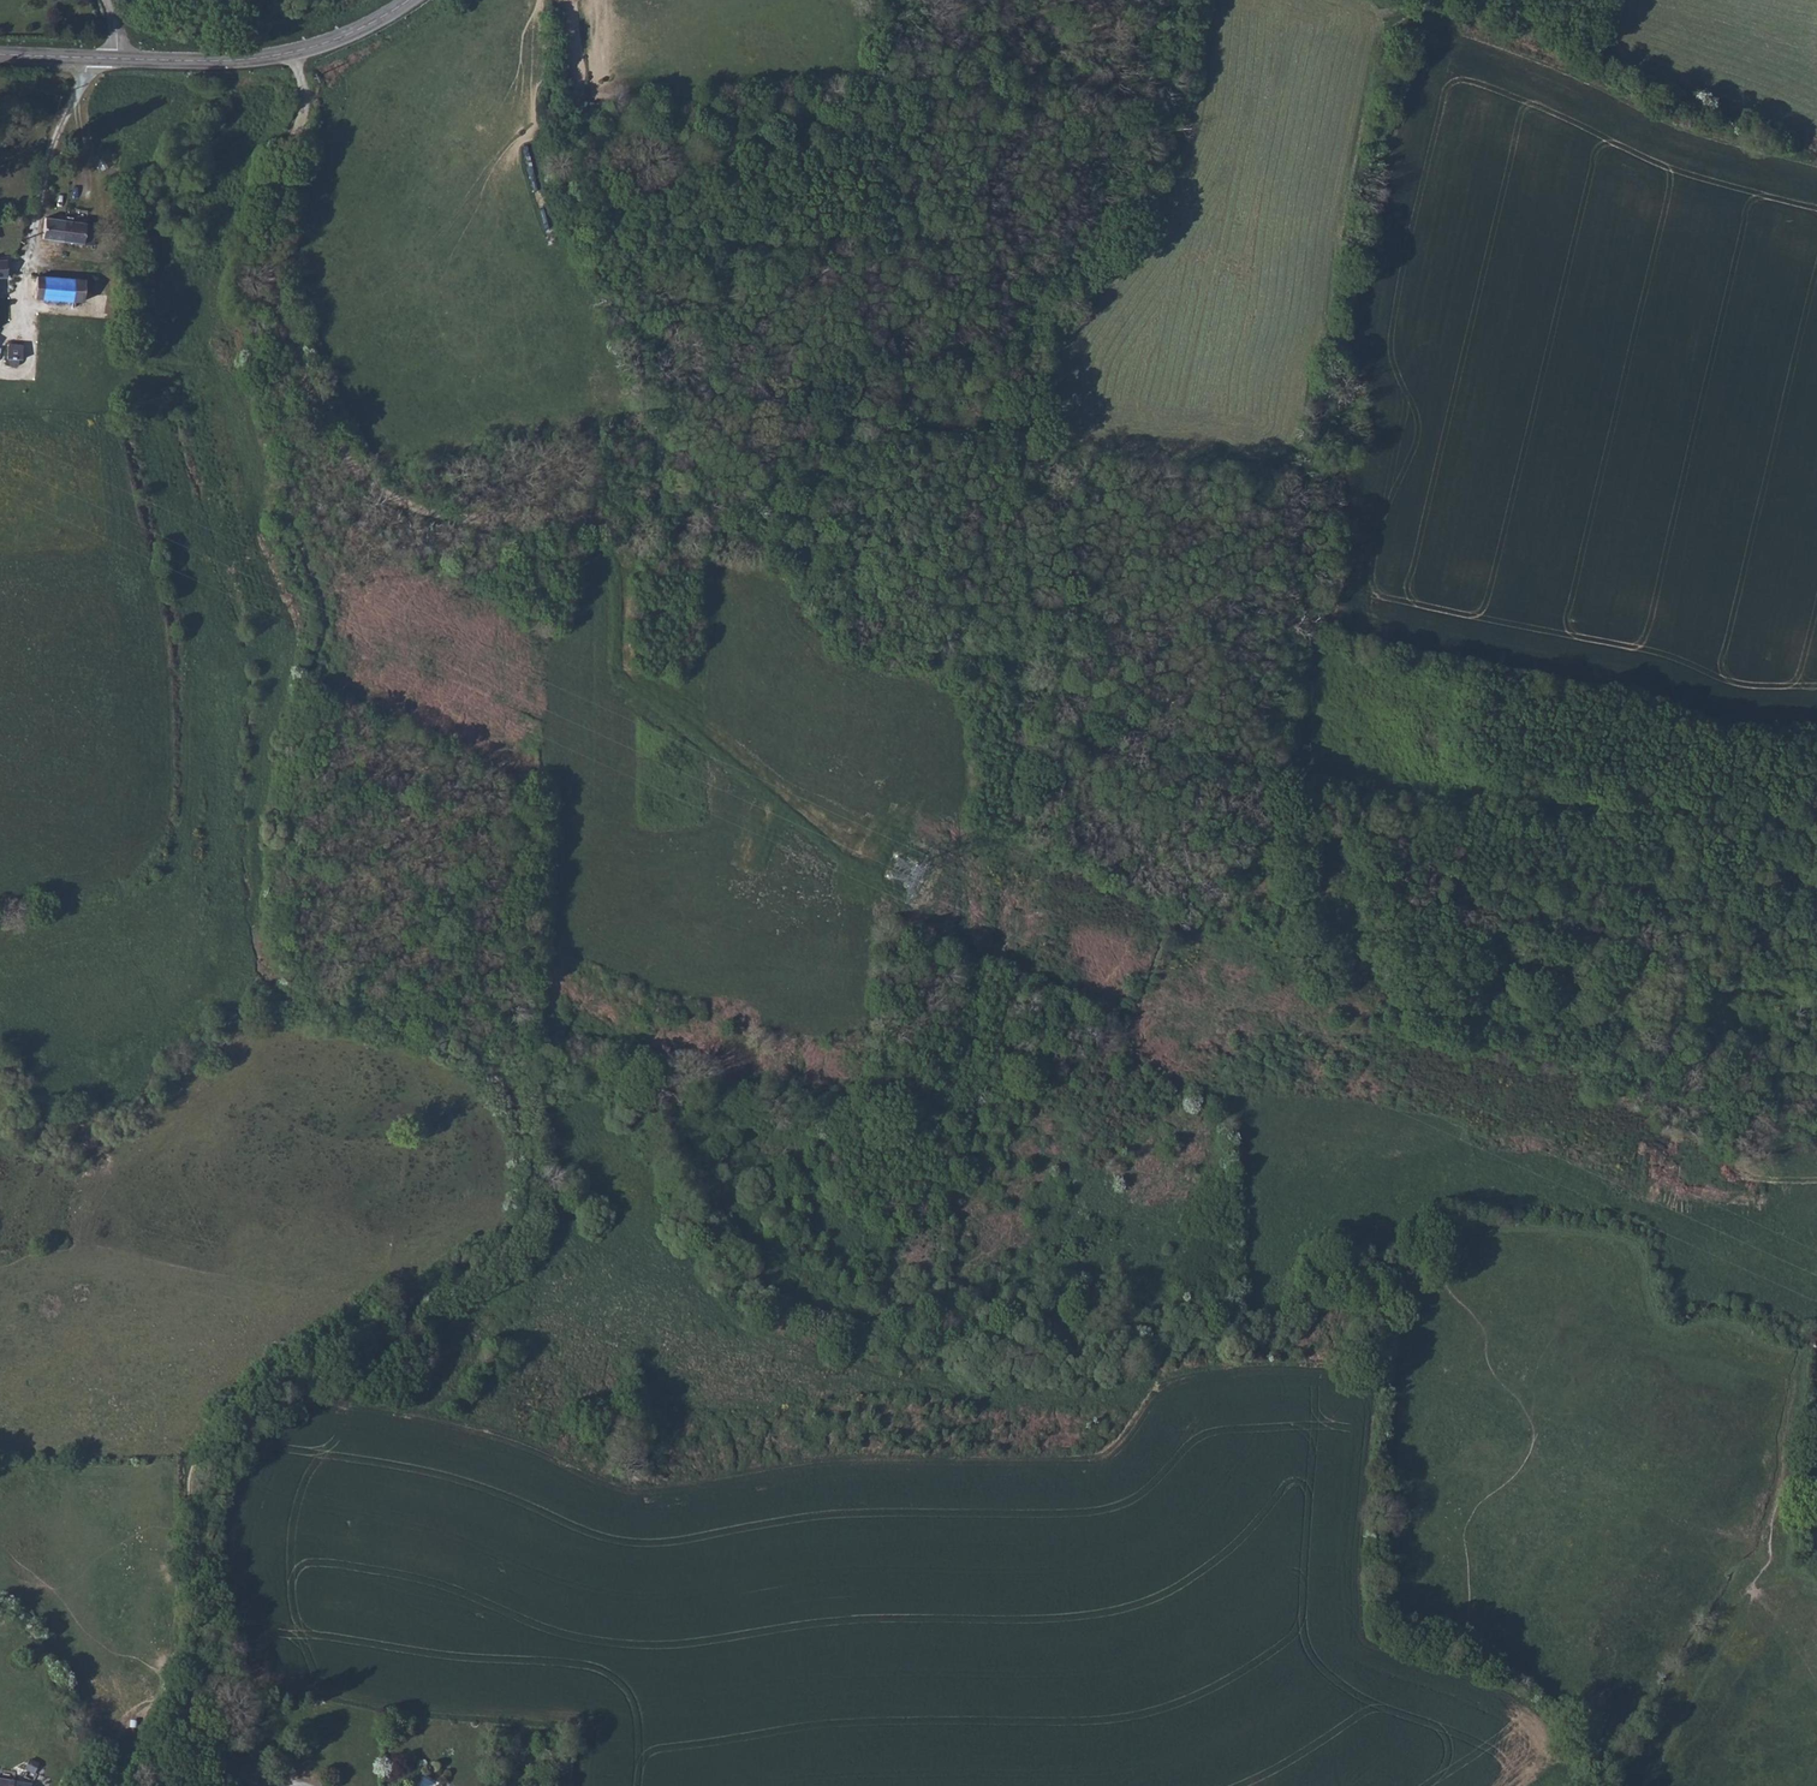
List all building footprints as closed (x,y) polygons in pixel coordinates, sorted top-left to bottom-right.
[(65,235),(45,235),(44,256),(65,257),(65,235)] [(85,236),(65,235),(65,257),(85,258),(85,236)] [(11,299),(11,282),(0,283),(0,300),(11,299)] [(570,1782),(572,1758),(563,1757),(561,1781),(570,1782)] [(24,1770),(34,1774),(38,1764),(28,1760),(24,1770)]
